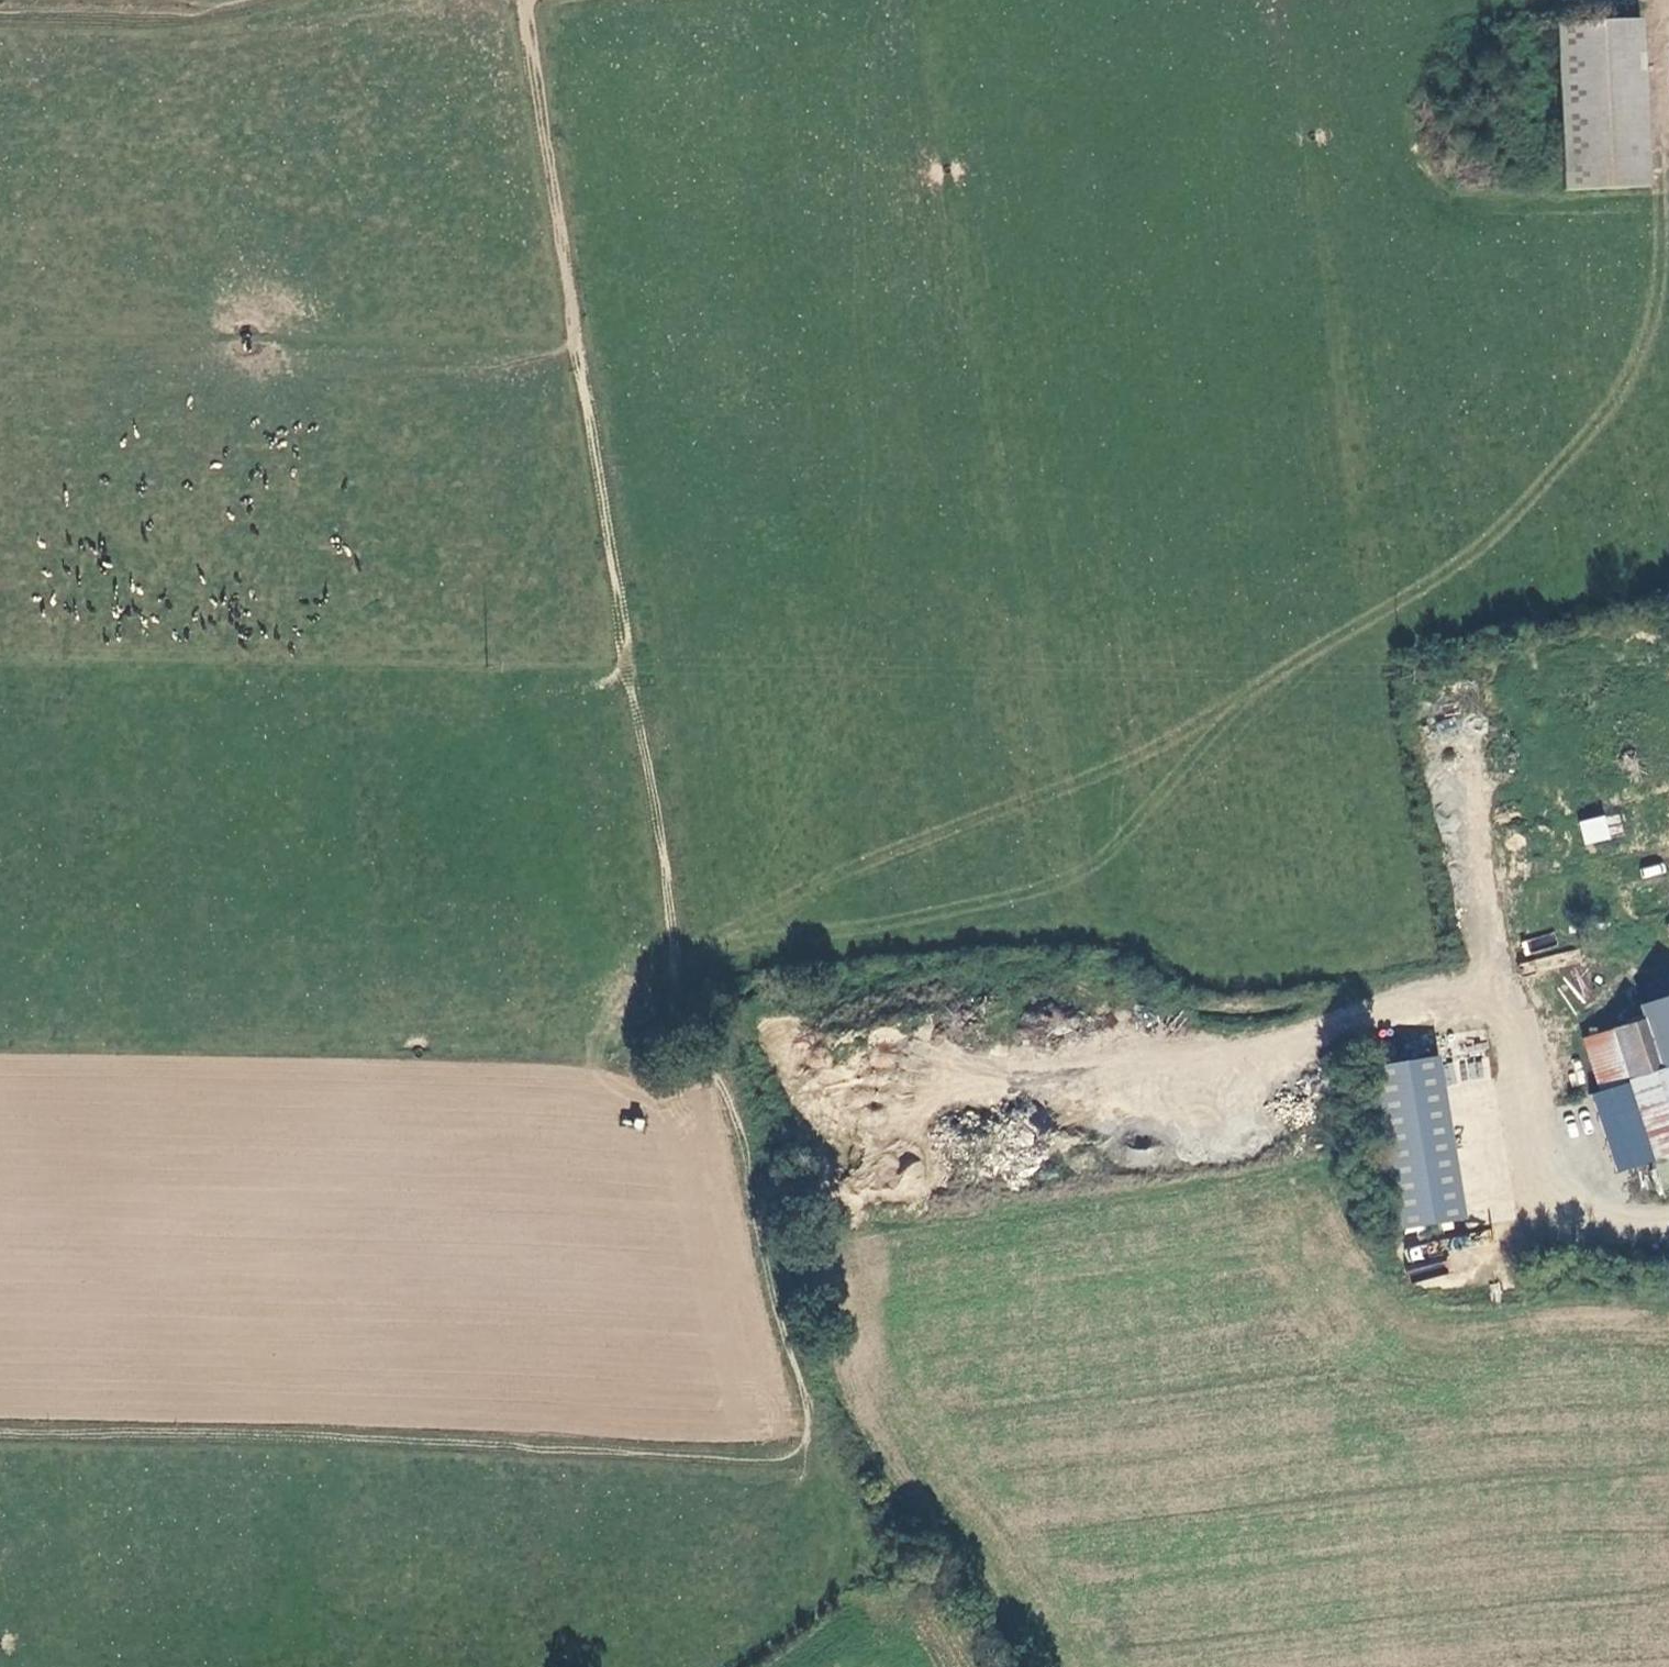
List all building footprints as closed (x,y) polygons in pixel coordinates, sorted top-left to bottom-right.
[(1634,26),(1552,28),(1556,192),(1638,191),(1634,26)] [(1582,843),(1622,838),(1619,814),(1579,819),(1582,843)] [(1633,1009),(1636,1022),(1607,1032),(1608,1036),(1618,1070),(1623,1084),(1623,1089),(1624,1091),(1636,1129),(1656,1197),(1668,1193),(1668,998),(1633,1009)] [(1618,1070),(1608,1036),(1607,1032),(1580,1040),(1597,1095),(1572,1102),(1585,1144),(1636,1129),(1624,1091),(1623,1089),(1623,1084),(1618,1070)] [(1453,1223),(1427,1061),(1366,1071),(1392,1233),(1453,1223)]
